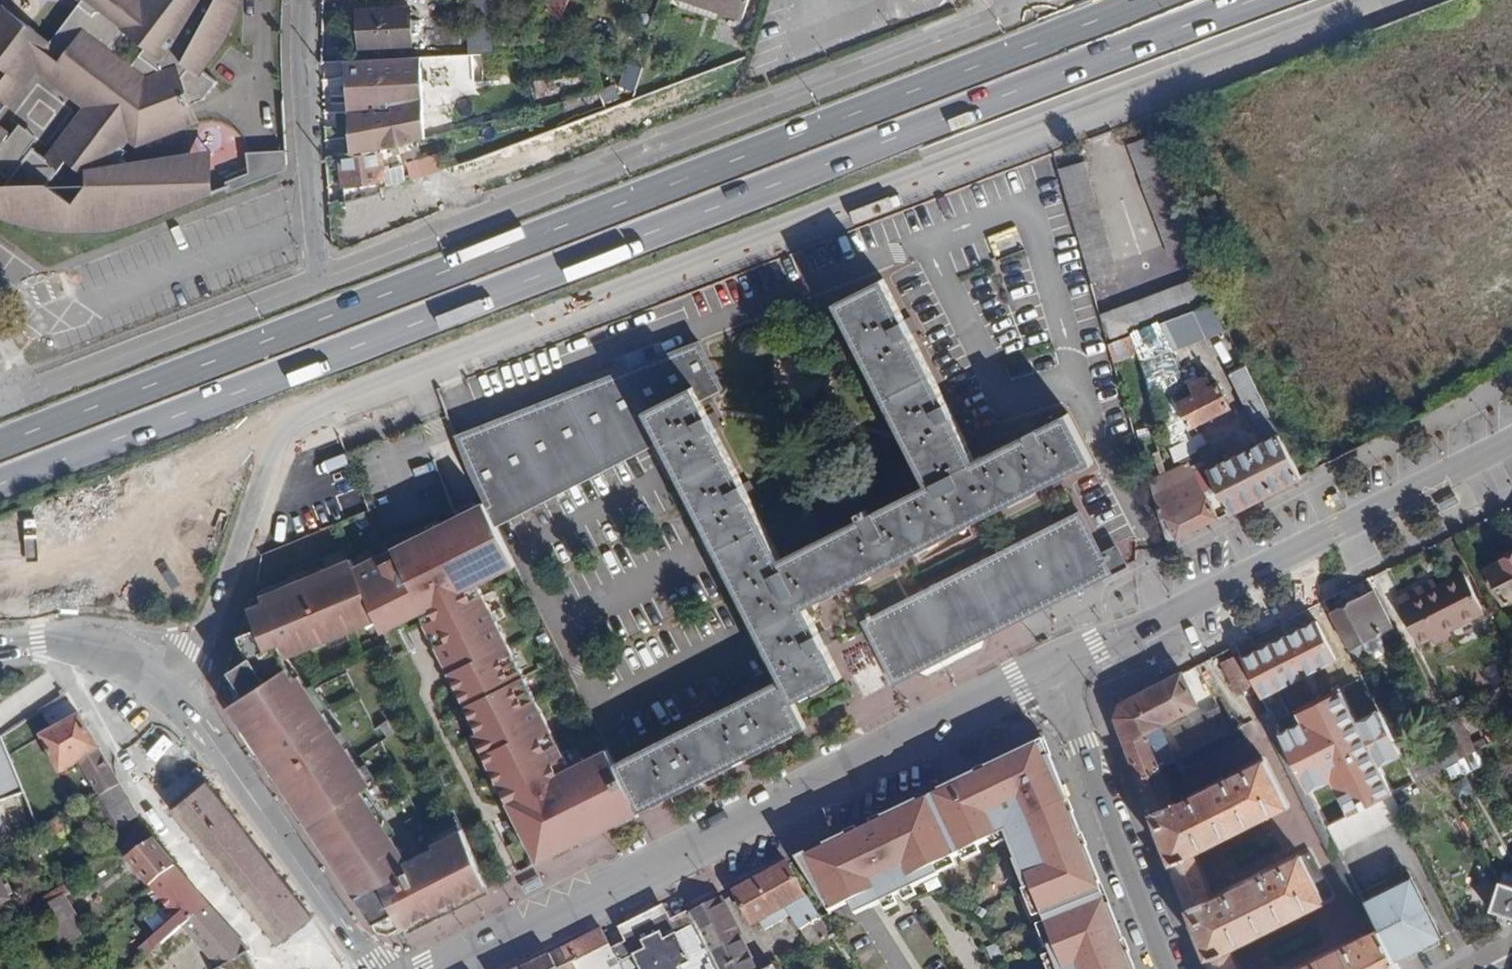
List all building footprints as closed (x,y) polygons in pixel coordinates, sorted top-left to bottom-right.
[(36,66),(57,83),(68,90),(89,107),(81,117),(47,161),(35,150),(35,149),(33,147),(0,190),(0,196),(23,211),(46,221),(79,227),(110,227),(111,227),(133,223),(146,218),(214,193),(186,154),(188,153),(187,153),(179,158),(177,158),(159,160),(156,161),(149,163),(143,167),(133,179),(128,175),(134,167),(122,159),(127,151),(135,141),(136,143),(176,128),(170,112),(203,99),(217,81),(201,69),(214,51),(222,40),(230,25),(238,1),(238,0),(141,0),(136,8),(131,4),(132,3),(131,2),(122,14),(116,9),(123,0),(82,0),(79,3),(79,4),(74,10),(50,42),(35,30),(21,19),(13,13),(1,4),(0,6),(0,107),(4,102),(3,101),(6,96),(7,97),(8,96),(7,95),(14,86),(18,89),(36,66)] [(542,11),(563,19),(570,0),(547,0),(542,11)] [(717,19),(720,11),(689,0),(682,0),(679,6),(717,19)] [(720,11),(741,19),(748,0),(689,0),(720,11)] [(412,46),(410,6),(358,9),(360,48),(412,46)] [(349,13),(336,16),(343,44),(356,41),(349,13)] [(477,51),(491,51),(491,32),(477,33),(477,51)] [(372,112),(392,112),(391,102),(424,97),(422,56),(347,59),(349,112),(352,112),(372,112)] [(625,64),(619,87),(634,91),(640,68),(625,64)] [(432,107),(431,96),(424,97),(391,102),(392,112),(393,113),(432,107)] [(339,154),(382,153),(378,117),(373,117),(372,112),(352,112),(349,112),(335,112),(339,154)] [(9,134),(7,133),(6,134),(0,130),(0,146),(9,134)] [(1141,183),(1163,239),(1191,229),(1153,134),(1130,144),(1145,181),(1141,183)] [(284,175),(284,152),(247,153),(247,176),(284,175)] [(339,154),(344,197),(382,187),(386,185),(382,153),(339,154)] [(445,169),(442,158),(402,169),(405,180),(445,169)] [(1059,170),(1086,266),(1111,258),(1082,162),(1059,170)] [(1191,229),(1163,239),(1171,257),(1197,246),(1191,229)] [(1111,258),(1086,266),(1091,284),(1117,277),(1111,258)] [(906,320),(884,278),(835,303),(917,467),(967,442),(953,413),(946,401),(912,332),(906,320)] [(1131,335),(1208,307),(1197,280),(1100,316),(1108,343),(1131,335)] [(1215,304),(1208,307),(1131,335),(1135,347),(1138,354),(1170,342),(1172,349),(1205,335),(1207,338),(1227,328),(1215,304)] [(919,329),(913,317),(906,320),(912,332),(919,329)] [(1112,355),(1135,347),(1131,335),(1108,343),(1112,355)] [(720,387),(697,342),(455,435),(468,472),(484,503),(494,523),(659,439),(715,549),(764,524),(750,498),(743,483),(715,429),(708,414),(704,406),(699,397),(711,392),(720,387)] [(1205,445),(1199,433),(1176,445),(1170,448),(1175,462),(1197,452),(1229,513),(1258,499),(1273,491),(1301,477),(1246,367),(1231,375),(1259,433),(1267,439),(1250,448),(1235,455),(1219,464),(1208,443),(1205,445)] [(1208,390),(1203,380),(1184,389),(1190,400),(1180,404),(1192,427),(1230,407),(1218,385),(1208,390)] [(711,392),(699,397),(704,406),(715,401),(711,392)] [(959,410),(953,398),(946,401),(953,413),(959,410)] [(722,426),(714,411),(708,414),(715,429),(722,426)] [(1091,461),(1067,413),(1039,427),(1026,434),(976,459),(926,485),(874,511),(870,505),(856,511),(859,519),(821,538),(846,587),(1091,461)] [(1026,434),(1039,427),(1036,422),(1023,429),(1026,434)] [(1163,427),(1170,448),(1176,445),(1169,424),(1163,427)] [(926,485),(976,459),(967,442),(917,467),(926,485)] [(1152,455),(1157,476),(1166,471),(1161,453),(1152,455)] [(1186,462),(1166,471),(1167,472),(1196,530),(1218,519),(1206,496),(1203,497),(1186,462)] [(1167,472),(1166,471),(1157,476),(1147,480),(1166,545),(1196,530),(1167,472)] [(757,494),(750,480),(743,483),(750,498),(757,494)] [(484,503),(354,567),(373,614),(376,620),(415,603),(418,609),(469,732),(465,733),(532,866),(638,813),(613,764),(605,747),(567,766),(476,582),(514,563),(494,523),(484,503)] [(1102,554),(1081,513),(865,623),(895,683),(948,656),(989,635),(1124,566),(1115,548),(1102,554)] [(721,562),(770,537),(764,524),(715,549),(721,562)] [(781,558),(770,537),(721,562),(781,679),(738,701),(718,711),(669,736),(650,746),(645,748),(613,764),(638,813),(669,797),(806,727),(793,702),(842,677),(806,607),(836,592),(811,543),(781,558)] [(846,587),(821,538),(811,543),(836,592),(846,587)] [(1488,567),(1505,600),(1511,597),(1511,555),(1488,567)] [(347,624),(373,614),(354,567),(351,559),(325,570),(309,576),(308,573),(259,592),(263,602),(248,608),(256,629),(250,631),(258,653),(248,659),(226,671),(230,677),(220,684),(229,700),(226,701),(269,766),(272,764),(311,823),(307,825),(355,899),(362,895),(377,921),(393,914),(399,926),(415,918),(419,924),(495,885),(458,814),(415,840),(376,783),(360,758),(311,685),(307,687),(286,657),(291,655),(350,632),(347,624)] [(1482,610),(1464,574),(1436,588),(1425,594),(1421,587),(1397,599),(1418,642),(1482,610)] [(1425,594),(1436,588),(1433,581),(1421,587),(1425,594)] [(1360,654),(1362,646),(1360,642),(1376,634),(1379,639),(1382,645),(1389,646),(1396,642),(1399,637),(1393,625),(1375,590),(1328,613),(1346,649),(1351,658),(1360,654)] [(415,603),(376,620),(378,625),(418,609),(415,603)] [(248,659),(258,653),(250,631),(238,636),(248,659)] [(839,642),(860,697),(888,686),(867,631),(839,642)] [(1384,648),(1379,639),(1376,634),(1360,642),(1362,646),(1367,656),(1374,659),(1381,655),(1384,648)] [(989,635),(948,656),(955,672),(996,650),(989,635)] [(1249,686),(1234,658),(1223,664),(1237,692),(1249,686)] [(1115,714),(1139,777),(1157,767),(1144,732),(1197,705),(1181,672),(1121,702),(1115,714)] [(1339,672),(1293,692),(1312,736),(1358,716),(1339,672)] [(734,693),(714,702),(718,711),(738,701),(734,693)] [(1172,731),(1184,754),(1232,730),(1220,707),(1172,731)] [(1327,826),(1312,798),(1268,712),(1262,715),(1343,877),(1351,873),(1339,849),(1327,826)] [(80,764),(99,797),(120,786),(80,718),(14,753),(34,790),(40,800),(67,789),(60,776),(80,764)] [(1474,751),(1457,718),(1443,725),(1460,759),(1474,751)] [(1232,730),(1184,754),(1180,756),(1186,766),(1193,763),(1191,759),(1257,726),(1254,719),(1232,730)] [(664,727),(646,736),(650,746),(669,736),(664,727)] [(1511,745),(1511,732),(1480,748),(1485,759),(1511,745)] [(801,852),(847,929),(1000,856),(1053,968),(1135,968),(1039,737),(801,852)] [(27,801),(4,745),(0,746),(0,810),(27,801)] [(1327,826),(1391,793),(1395,791),(1414,782),(1399,754),(1312,798),(1327,826)] [(1227,946),(1330,897),(1308,852),(1208,900),(1190,852),(1284,805),(1263,762),(1172,804),(1157,767),(1139,777),(1212,968),(1236,968),(1227,946)] [(207,784),(171,813),(277,947),(313,919),(207,784)] [(120,786),(99,797),(90,802),(110,834),(138,818),(120,786)] [(1327,826),(1339,849),(1402,817),(1391,793),(1327,826)] [(43,837),(64,826),(61,817),(38,829),(43,837)] [(10,845),(0,818),(0,849),(10,845)] [(153,942),(159,948),(184,927),(207,907),(152,842),(128,859),(176,916),(151,939),(153,942)] [(812,948),(832,935),(820,918),(807,898),(789,863),(735,891),(752,925),(760,921),(764,929),(776,923),(788,915),(812,948)] [(1379,928),(1396,960),(1440,937),(1410,878),(1365,900),(1379,928)] [(0,879),(0,905),(11,900),(0,879)] [(1499,883),(1489,910),(1511,918),(1511,887),(1499,883)] [(36,902),(38,909),(63,896),(73,890),(70,884),(36,902)] [(85,935),(63,896),(38,909),(51,930),(62,948),(85,935)] [(717,968),(758,968),(721,899),(688,915),(690,918),(717,968)] [(184,927),(220,968),(228,965),(230,968),(254,968),(248,955),(207,907),(184,927)] [(51,930),(38,909),(31,914),(43,934),(51,930)] [(690,918),(628,949),(639,968),(717,968),(690,918)] [(1396,960),(1379,928),(1299,968),(1400,968),(1396,960)] [(602,929),(522,968),(623,968),(602,929)] [(153,942),(145,949),(150,956),(159,948),(153,942)] [(1050,942),(1033,948),(1037,959),(1055,954),(1050,942)]
